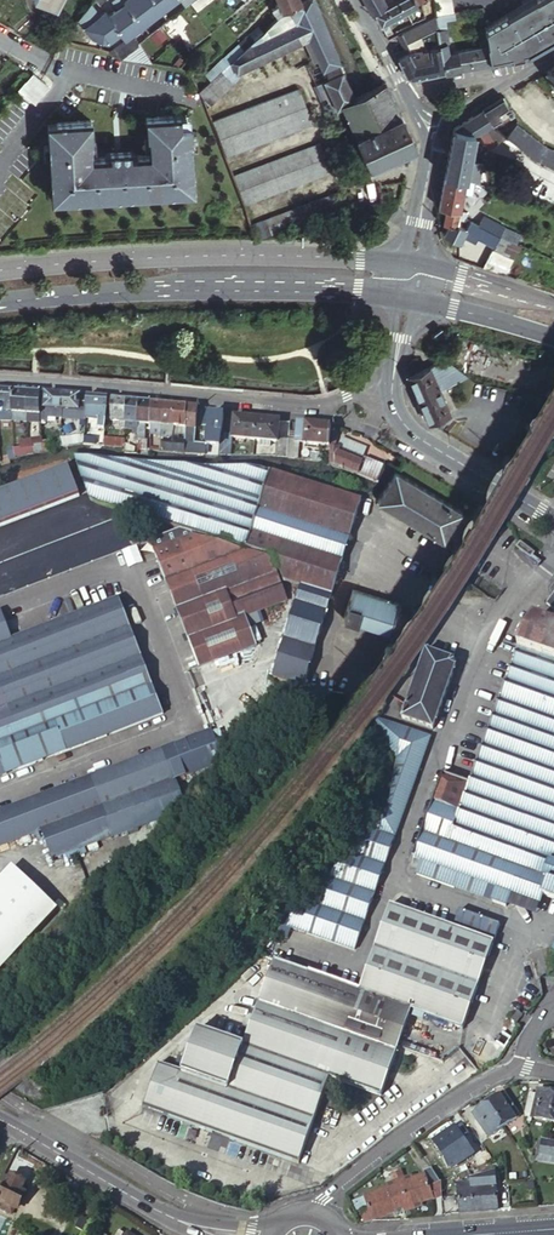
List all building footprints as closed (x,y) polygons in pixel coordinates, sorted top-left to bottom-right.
[(301,0),(279,0),(282,6),(286,14),(293,9),(292,5),(302,1),(301,0)] [(317,0),(303,0),(302,1),(292,5),(293,9),(300,24),(307,41),(310,40),(330,30),(317,0)] [(382,0),(364,0),(372,13),(374,12),(385,6),(384,3),(382,0)] [(401,0),(397,0),(385,6),(374,12),(381,24),(407,10),(401,0)] [(407,10),(426,0),(401,0),(407,10)] [(491,63),(528,53),(553,39),(553,0),(526,0),(484,22),(488,44),(491,63)] [(281,19),(286,14),(282,6),(274,10),(281,19)] [(300,24),(293,9),(286,14),(281,19),(272,27),(262,36),(264,41),(300,24)] [(438,25),(436,15),(399,34),(407,48),(408,51),(430,48),(441,46),(440,40),(438,25)] [(174,18),(165,24),(172,35),(181,28),(174,18)] [(262,36),(272,27),(267,21),(244,41),(239,46),(244,51),(262,36)] [(307,41),(300,24),(264,41),(272,58),(307,41)] [(447,24),(438,25),(440,40),(448,38),(449,38),(447,24)] [(323,69),(325,68),(343,60),(330,30),(310,40),(323,69)] [(134,34),(109,52),(123,56),(140,43),(141,42),(134,34)] [(238,74),(272,58),(264,41),(262,36),(244,51),(230,63),(238,74)] [(448,38),(440,40),(441,46),(443,53),(450,52),(448,38)] [(140,43),(123,56),(155,63),(140,43)] [(491,63),(488,44),(458,50),(461,69),(491,63)] [(239,46),(223,59),(228,65),(230,63),(244,51),(239,46)] [(431,75),(445,72),(443,53),(441,46),(430,48),(431,59),(429,60),(431,75)] [(407,48),(395,53),(397,57),(408,52),(408,51),(407,48)] [(430,48),(408,51),(408,52),(414,63),(429,60),(431,59),(430,48)] [(461,69),(458,50),(450,52),(443,53),(445,72),(445,74),(461,71),(461,69)] [(408,52),(397,57),(406,74),(411,78),(431,75),(429,60),(414,63),(408,52)] [(189,61),(183,69),(189,74),(197,63),(193,56),(189,61)] [(184,58),(177,67),(183,69),(189,61),(184,58)] [(228,65),(223,59),(217,64),(222,71),(228,65)] [(328,76),(346,68),(343,60),(325,68),(328,76)] [(230,63),(228,65),(222,71),(218,74),(206,84),(198,91),(204,102),(213,94),(218,99),(241,79),(238,74),(230,63)] [(545,71),(553,85),(553,66),(545,71)] [(414,147),(387,83),(371,90),(365,93),(359,96),(346,68),(328,76),(326,76),(340,107),(345,105),(371,167),(409,150),(414,147)] [(25,81),(35,89),(42,81),(32,73),(25,81)] [(340,109),(340,107),(326,76),(317,80),(331,113),(340,109)] [(25,81),(18,89),(34,103),(48,86),(42,81),(35,89),(25,81)] [(265,103),(212,122),(224,151),(312,119),(301,91),(265,103)] [(213,94),(204,102),(209,107),(218,99),(213,94)] [(491,121),(494,119),(500,115),(492,103),(483,109),(483,110),(491,121)] [(492,127),(493,127),(491,121),(483,110),(454,127),(445,176),(465,180),(469,162),(472,148),(475,134),(478,135),(492,127)] [(47,123),(51,198),(194,190),(190,115),(146,117),(147,136),(149,136),(151,154),(131,155),(131,150),(121,151),(118,151),(114,151),(110,151),(111,156),(91,157),(90,139),(92,139),(91,120),(47,123)] [(553,167),(553,149),(546,146),(517,124),(507,137),(519,146),(536,159),(553,167)] [(513,154),(519,146),(507,137),(493,127),(492,127),(496,138),(493,144),(504,151),(505,149),(513,154)] [(320,141),(231,172),(242,200),(330,168),(320,141)] [(445,176),(439,207),(442,208),(447,209),(459,211),(460,208),(462,198),(465,180),(445,176)] [(249,220),(254,239),(255,240),(345,209),(337,188),(249,220)] [(459,211),(447,209),(444,224),(449,225),(456,226),(458,220),(464,221),(465,217),(466,212),(459,211)] [(470,219),(465,217),(464,221),(463,227),(456,226),(449,225),(444,234),(459,242),(462,236),(470,219)] [(497,218),(491,229),(501,234),(505,236),(511,225),(497,218)] [(491,229),(470,219),(462,236),(476,244),(479,238),(494,246),(501,234),(491,229)] [(516,242),(518,243),(523,232),(511,225),(505,236),(516,242)] [(484,267),(501,272),(516,242),(505,236),(501,234),(494,246),(484,267)] [(440,389),(469,377),(446,359),(430,366),(440,389)] [(419,398),(440,389),(430,366),(411,374),(409,375),(419,398)] [(4,404),(4,414),(13,414),(13,390),(6,390),(0,389),(0,404),(4,404)] [(424,409),(429,421),(450,412),(440,389),(419,398),(424,409)] [(13,390),(13,414),(28,414),(29,391),(13,390)] [(29,391),(28,414),(42,415),(42,392),(29,391)] [(44,409),(45,393),(42,392),(42,415),(42,421),(48,421),(49,418),(62,418),(63,411),(44,409)] [(54,393),(45,393),(44,409),(63,411),(63,394),(54,393)] [(73,394),(63,394),(63,411),(81,412),(82,395),(73,394)] [(86,412),(87,395),(82,395),(81,412),(63,411),(62,418),(86,420),(86,419),(86,412)] [(98,396),(87,395),(86,412),(86,419),(98,420),(106,421),(109,397),(98,396)] [(118,398),(109,397),(106,421),(126,423),(127,399),(118,398)] [(133,400),(127,399),(126,423),(138,424),(139,400),(133,400)] [(146,401),(139,400),(138,424),(143,425),(151,426),(152,402),(146,401)] [(158,402),(152,402),(151,426),(163,427),(164,403),(158,402)] [(170,403),(164,403),(163,427),(175,427),(176,404),(170,403)] [(4,414),(4,404),(0,404),(0,421),(13,421),(13,414),(4,414)] [(182,405),(176,404),(175,427),(187,428),(188,405),(182,405)] [(194,406),(188,405),(187,428),(196,429),(198,429),(199,406),(194,406)] [(218,414),(211,413),(207,444),(207,445),(220,446),(222,447),(223,434),(225,415),(218,414)] [(42,415),(28,414),(27,422),(29,422),(40,423),(42,415)] [(246,417),(235,416),(233,434),(233,437),(255,439),(257,418),(246,417)] [(268,419),(257,418),(255,439),(278,441),(278,439),(279,421),(280,420),(268,419)] [(106,430),(106,421),(98,420),(97,429),(106,430)] [(314,423),(297,422),(296,440),(296,443),(298,443),(330,445),(331,431),(332,424),(314,423)] [(138,424),(126,423),(126,427),(133,427),(133,434),(137,434),(138,424)] [(552,437),(529,423),(526,430),(548,443),(552,437)] [(137,434),(137,450),(147,451),(148,440),(142,440),(143,425),(138,424),(137,434)] [(163,427),(151,426),(150,435),(162,435),(162,431),(163,427)] [(175,427),(163,427),(162,431),(162,435),(162,441),(164,442),(168,442),(174,442),(174,435),(175,427)] [(175,427),(174,435),(187,435),(187,428),(175,427)] [(187,435),(186,443),(186,453),(207,454),(207,445),(207,444),(195,443),(196,429),(187,428),(187,435)] [(61,447),(84,444),(84,437),(85,434),(61,438),(61,447)] [(220,446),(220,455),(231,455),(233,437),(233,434),(223,434),(222,447),(220,446)] [(339,451),(363,461),(365,457),(369,448),(356,442),(342,436),(337,448),(339,448),(339,451)] [(43,442),(42,437),(28,439),(20,441),(20,447),(14,448),(15,458),(44,452),(43,442)] [(104,446),(105,438),(84,437),(84,444),(84,445),(104,446)] [(125,438),(105,437),(105,438),(104,446),(125,447),(125,438)] [(278,441),(277,456),(289,457),(289,450),(289,440),(278,439),(278,441)] [(289,440),(289,450),(298,451),(298,443),(296,443),(296,440),(289,440)] [(51,441),(43,442),(44,452),(51,450),(51,441)] [(164,442),(164,452),(171,452),(186,453),(186,443),(174,442),(168,442),(164,442)] [(342,467),(358,473),(363,461),(339,451),(339,448),(337,448),(331,448),(330,465),(338,467),(340,467),(342,467)] [(289,450),(289,457),(298,458),(298,451),(289,450)] [(510,456),(508,455),(505,461),(506,462),(504,465),(527,479),(529,476),(530,476),(534,470),(532,470),(534,467),(511,453),(510,456)] [(379,481),(385,465),(365,457),(363,461),(358,473),(379,481)] [(272,680),(303,689),(362,500),(263,468),(76,459),(91,498),(98,503),(250,549),(276,557),(284,581),(299,585),(272,680)] [(80,495),(69,468),(0,494),(0,527),(80,495)] [(377,500),(445,543),(463,513),(395,470),(377,500)] [(480,506),(478,506),(474,512),(476,512),(474,516),(496,529),(498,526),(500,527),(503,521),(502,520),(504,517),(481,503),(480,506)] [(192,535),(154,549),(201,667),(258,645),(247,617),(288,601),(274,560),(272,559),(192,535)] [(480,556),(458,543),(454,549),(477,562),(480,556)] [(530,550),(521,544),(516,550),(529,561),(533,556),(535,554),(530,550)] [(460,589),(438,575),(434,581),(457,595),(460,589)] [(355,589),(346,619),(387,632),(397,602),(355,589)] [(163,715),(119,598),(12,639),(1,611),(0,611),(0,777),(163,715)] [(438,624),(416,609),(412,615),(435,630),(438,624)] [(515,656),(470,782),(476,784),(537,621),(534,620),(523,637),(520,643),(515,656)] [(508,904),(512,893),(541,903),(544,896),(553,899),(553,627),(544,623),(537,621),(476,784),(470,782),(469,784),(447,776),(419,856),(503,888),(498,901),(508,904)] [(416,657),(395,642),(391,648),(412,663),(416,657)] [(427,649),(402,717),(434,729),(459,661),(427,649)] [(394,688),(373,673),(371,676),(369,679),(390,694),(392,691),(394,688)] [(372,733),(425,753),(430,738),(380,719),(372,733)] [(0,810),(0,847),(42,830),(53,858),(162,815),(163,815),(182,795),(176,778),(207,765),(220,753),(211,729),(0,810)] [(273,936),(284,940),(343,963),(425,753),(372,733),(392,773),(392,775),(392,778),(387,811),(385,813),(374,827),(360,844),(351,855),(336,872),(326,882),(318,889),(283,924),(279,929),(273,936)] [(506,909),(508,904),(498,901),(503,888),(419,856),(447,776),(443,775),(412,859),(421,862),(416,876),(455,890),(460,876),(497,889),(492,903),(506,909)] [(0,882),(0,972),(55,911),(10,870),(0,882)] [(455,890),(492,903),(497,889),(460,876),(455,890)] [(394,906),(375,957),(478,996),(496,946),(456,930),(394,906)] [(462,914),(456,930),(496,946),(503,928),(462,914)] [(273,936),(265,945),(280,951),(284,940),(273,936)] [(375,957),(362,993),(415,1012),(464,1031),(478,996),(375,957)] [(362,993),(276,963),(245,1047),(199,1031),(184,1073),(162,1065),(146,1107),(208,1130),(228,1137),(297,1162),(301,1163),(332,1078),(382,1097),(401,1050),(415,1012),(362,993)] [(512,1021),(517,1025),(524,1017),(519,1013),(512,1021)] [(535,1095),(530,1118),(548,1123),(553,1095),(553,1094),(536,1090),(535,1095)] [(488,1104),(504,1128),(520,1117),(503,1093),(488,1104)] [(529,1093),(523,1113),(526,1122),(528,1123),(530,1118),(535,1095),(529,1093)] [(488,1139),(504,1128),(488,1104),(472,1115),(488,1139)] [(458,1164),(468,1158),(464,1151),(469,1148),(455,1127),(432,1142),(446,1163),(453,1158),(458,1164)] [(553,1157),(538,1155),(540,1140),(538,1141),(534,1161),(553,1164),(553,1157)] [(540,1140),(538,1155),(553,1157),(553,1156),(553,1143),(544,1141),(540,1140)] [(454,1167),(459,1174),(469,1170),(474,1168),(468,1158),(458,1164),(454,1167)] [(437,1184),(432,1170),(425,1173),(425,1174),(430,1186),(437,1184)] [(430,1186),(425,1174),(405,1181),(402,1172),(390,1176),(394,1186),(363,1196),(368,1209),(430,1186)] [(0,1182),(0,1188),(3,1190),(0,1195),(0,1199),(4,1201),(0,1208),(11,1214),(15,1206),(17,1207),(23,1195),(19,1194),(24,1183),(20,1181),(21,1179),(15,1176),(14,1178),(10,1176),(9,1179),(3,1176),(0,1182)] [(484,1212),(497,1211),(495,1185),(476,1186),(475,1179),(469,1180),(471,1202),(482,1201),(484,1212)] [(475,1212),(484,1212),(482,1201),(471,1202),(469,1180),(465,1180),(457,1181),(457,1188),(459,1214),(463,1213),(475,1212)] [(441,1182),(437,1184),(430,1186),(368,1209),(372,1221),(395,1213),(402,1211),(403,1214),(416,1209),(414,1206),(422,1204),(434,1199),(435,1200),(442,1197),(441,1182)] [(360,1212),(364,1223),(372,1221),(368,1209),(360,1212)]
